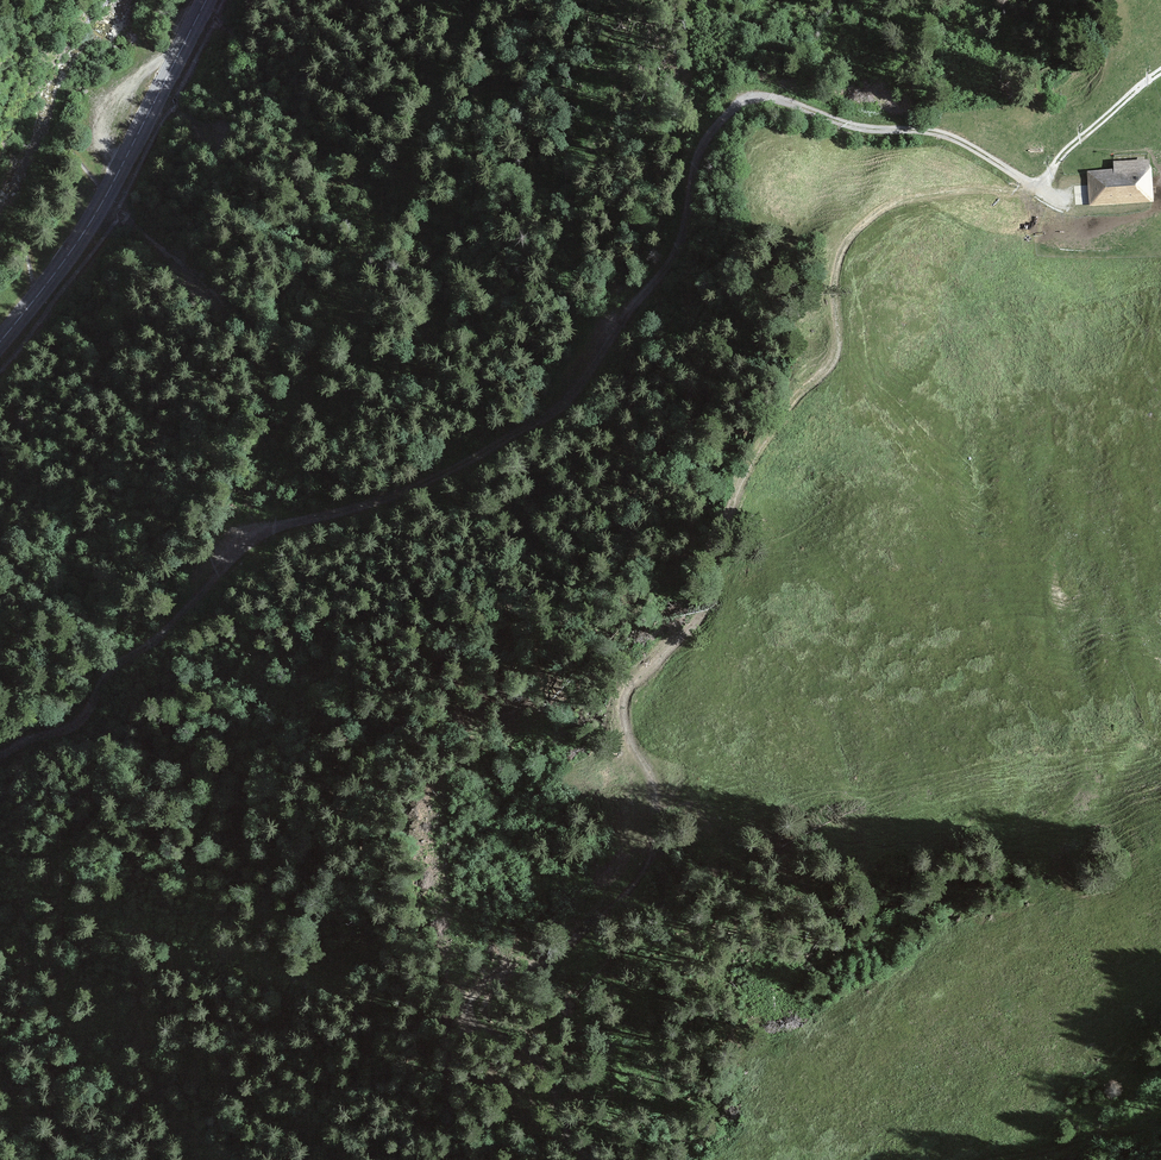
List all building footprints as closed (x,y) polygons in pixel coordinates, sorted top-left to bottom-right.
[(1151,204),(1149,162),(1112,165),(1113,172),(1086,174),(1088,208),(1151,204)]
